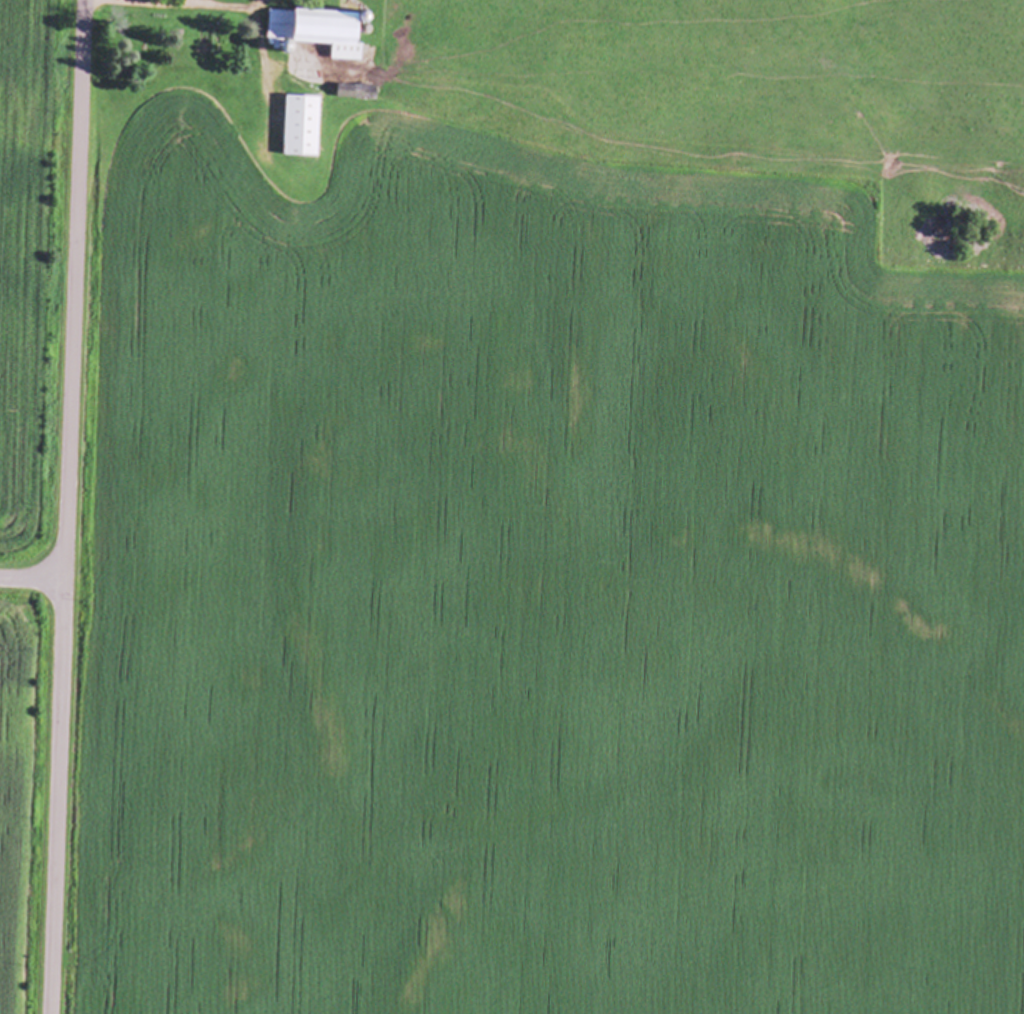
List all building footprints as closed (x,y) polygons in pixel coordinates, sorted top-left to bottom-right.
[(363,45),(345,44),(345,14),(266,13),(266,42),(327,43),(326,61),(362,61),(363,45)] [(373,85),(334,85),(334,99),(373,99),(373,85)] [(319,97),(280,97),(279,157),(318,157),(319,97)]
